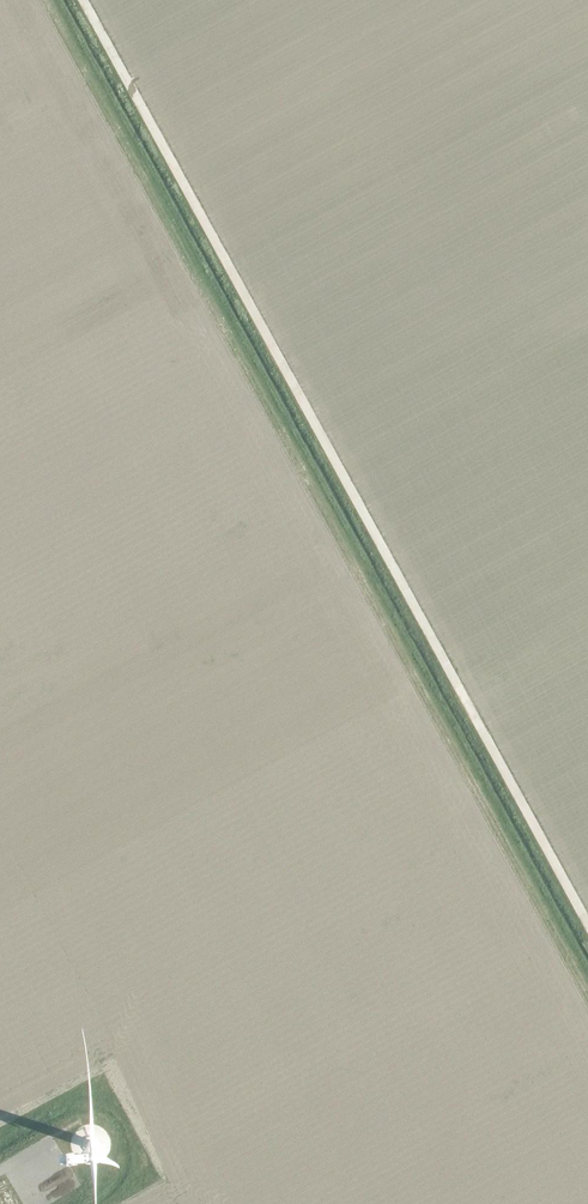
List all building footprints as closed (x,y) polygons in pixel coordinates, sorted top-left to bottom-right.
[(96,1145),(96,1144),(96,1143),(96,1142),(95,1142),(95,1141),(94,1141),(94,1140),(93,1140),(92,1139),(91,1139),(90,1139),(89,1140),(88,1140),(88,1141),(87,1141),(87,1142),(86,1142),(86,1143),(86,1144),(86,1145),(86,1146),(87,1146),(87,1147),(88,1148),(89,1148),(89,1149),(90,1149),(91,1149),(92,1149),(93,1149),(93,1148),(94,1148),(95,1147),(95,1146),(96,1146),(96,1145)]
